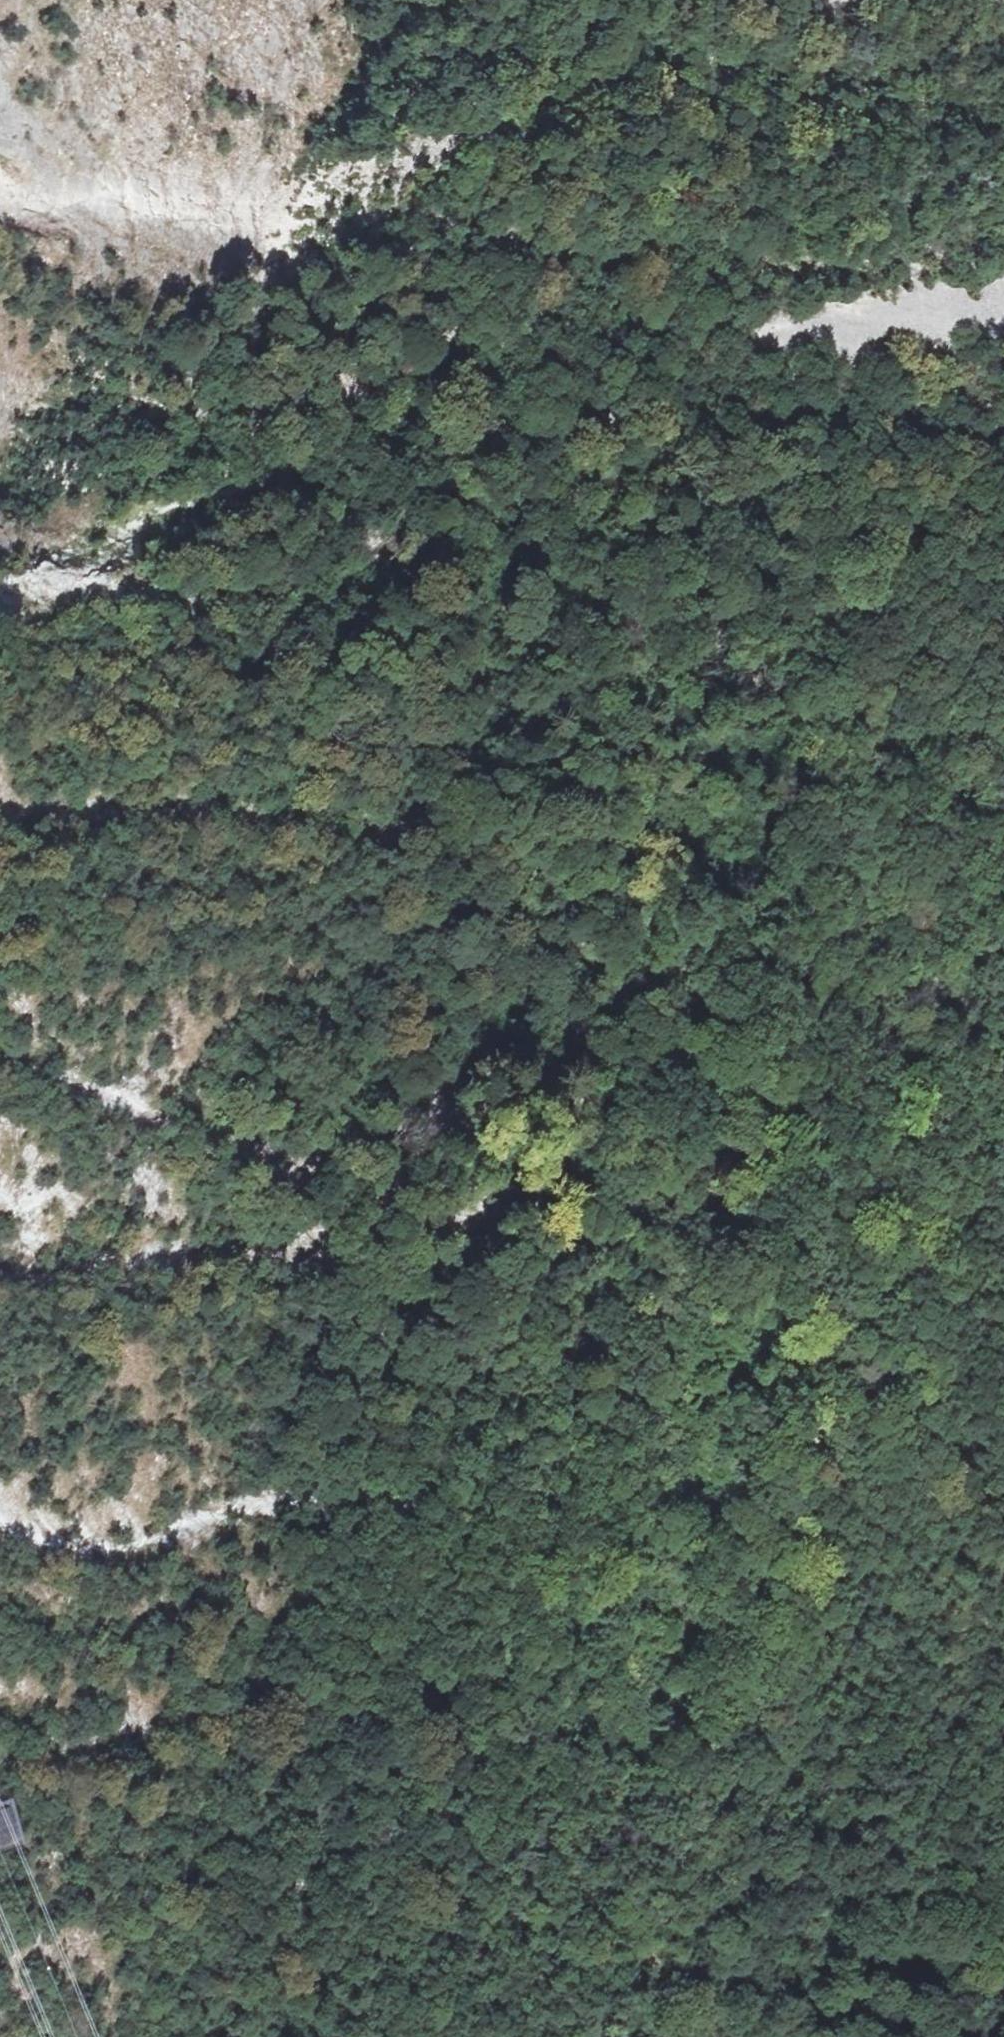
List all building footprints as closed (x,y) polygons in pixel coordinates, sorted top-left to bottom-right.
[(0,1808),(0,1844),(24,1836),(13,1804),(0,1808)]
